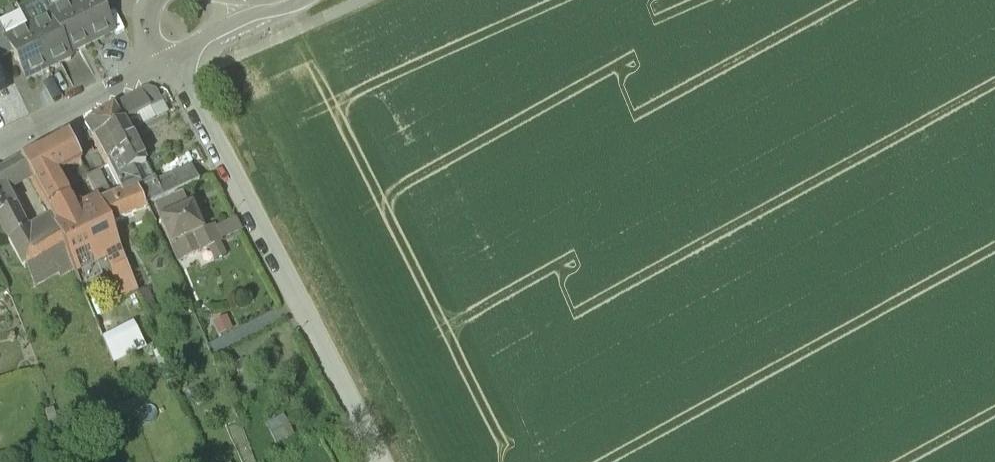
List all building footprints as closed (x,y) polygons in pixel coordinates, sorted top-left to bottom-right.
[(90,36),(75,43),(82,57),(83,56),(92,74),(103,68),(90,36)] [(82,57),(61,68),(82,108),(104,97),(92,74),(83,56),(82,57)] [(61,68),(39,79),(41,82),(60,119),(82,108),(61,68)] [(19,93),(0,103),(0,110),(5,119),(18,146),(40,135),(19,93)] [(131,156),(105,171),(113,186),(139,172),(131,156)] [(105,171),(76,189),(84,203),(113,186),(105,171)] [(113,186),(84,203),(98,229),(108,223),(101,210),(121,199),(113,186)] [(72,225),(60,199),(46,207),(58,232),(72,225)] [(121,199),(101,210),(108,223),(115,237),(135,228),(121,199)] [(46,207),(32,214),(45,239),(58,232),(46,207)] [(45,239),(32,214),(13,224),(21,239),(39,270),(59,260),(50,245),(49,246),(45,239)] [(21,239),(13,224),(8,227),(14,242),(21,239)] [(0,231),(0,250),(14,242),(8,227),(0,231)] [(147,248),(154,262),(189,246),(183,232),(147,248)] [(147,248),(129,257),(135,271),(154,262),(147,248)] [(94,252),(86,255),(89,262),(91,266),(94,265),(99,263),(94,252)] [(99,263),(94,265),(102,285),(135,271),(129,257),(127,252),(99,263)] [(1,303),(19,295),(0,258),(0,301),(1,303)] [(89,262),(66,274),(59,260),(39,270),(44,278),(49,288),(46,290),(56,308),(63,328),(68,337),(112,314),(101,286),(91,266),(89,262)] [(117,326),(103,332),(115,362),(117,361),(123,375),(124,374),(127,382),(136,378),(132,371),(135,370),(129,357),(129,356),(117,326)] [(129,356),(129,357),(135,370),(136,370),(139,377),(147,373),(137,353),(129,356)] [(126,385),(93,399),(104,426),(137,412),(126,385)]
